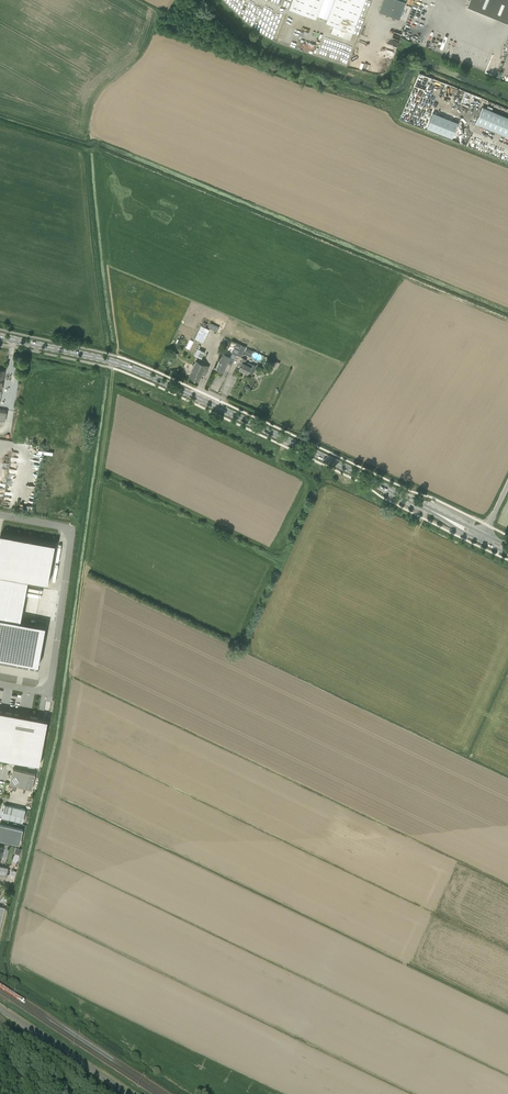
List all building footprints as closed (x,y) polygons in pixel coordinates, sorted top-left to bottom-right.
[(316,19),(317,15),(323,0),(292,0),(289,9),(316,19)] [(350,40),(365,0),(323,0),(317,15),(327,19),(326,22),(333,25),(330,33),(350,40)] [(406,2),(405,2),(406,0),(383,0),(379,11),(400,19),(406,2)] [(507,23),(507,22),(507,0),(469,0),(467,6),(507,23)] [(473,98),(470,97),(466,95),(460,110),(468,113),(473,99),(473,98)] [(507,136),(507,117),(482,106),(475,123),(507,136)] [(451,136),(457,120),(451,118),(445,133),(451,136)] [(208,327),(217,331),(219,327),(210,322),(208,327)] [(232,364),(237,354),(241,344),(237,343),(230,357),(224,354),(217,370),(223,373),(228,363),(232,364)] [(237,354),(242,356),(243,354),(246,348),(247,347),(241,344),(237,354)] [(205,351),(197,348),(194,355),(202,358),(205,351)] [(246,348),(243,354),(249,356),(249,355),(250,354),(251,350),(246,348)] [(252,374),(256,366),(249,363),(248,363),(247,363),(247,364),(246,364),(245,364),(247,359),(243,358),(239,365),(241,366),(239,369),(248,373),(248,372),(252,374)] [(206,375),(209,366),(196,361),(189,377),(199,381),(203,373),(206,375)] [(38,665),(46,626),(21,621),(28,579),(48,583),(55,543),(1,533),(0,537),(0,658),(38,665)] [(40,765),(47,725),(37,723),(38,718),(0,711),(0,757),(40,765)] [(9,783),(32,789),(36,774),(13,768),(9,783)] [(23,822),(26,809),(5,804),(2,817),(23,822)] [(20,844),(24,829),(0,824),(0,825),(0,839),(20,844)] [(0,865),(0,874),(8,876),(9,874),(7,873),(8,867),(0,865)]
